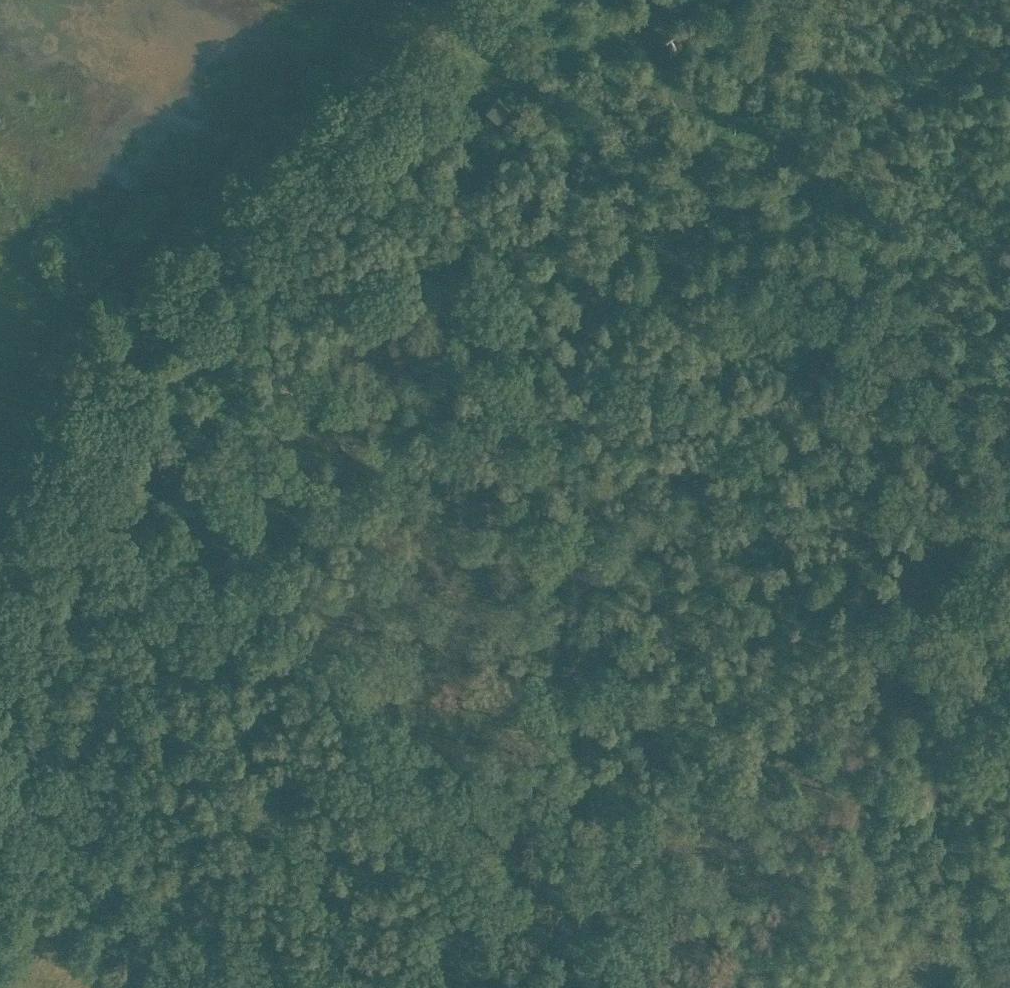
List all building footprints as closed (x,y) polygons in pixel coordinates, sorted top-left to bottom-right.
[(686,73),(698,65),(682,41),(703,26),(692,9),(681,17),(670,0),(637,0),(686,73)] [(498,96),(486,108),(498,119),(510,107),(498,96)]
